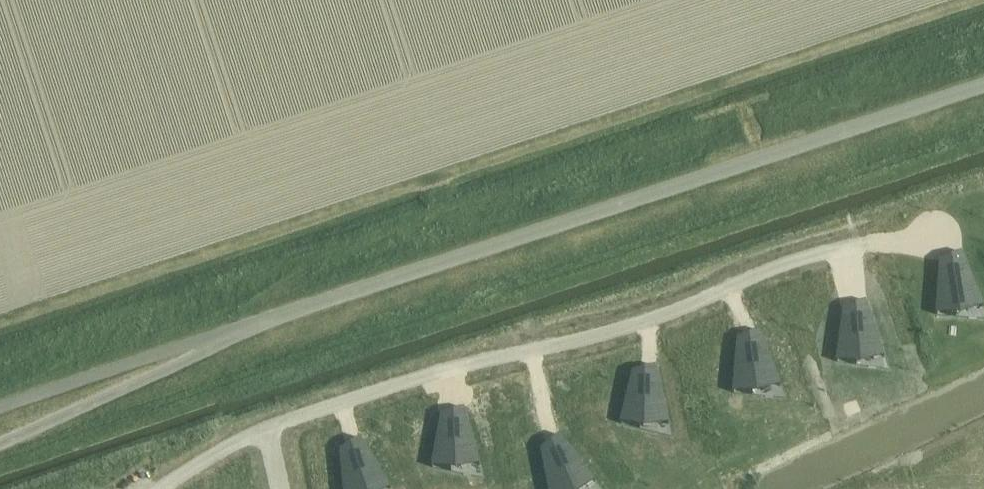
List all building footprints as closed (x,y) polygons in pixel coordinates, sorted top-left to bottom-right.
[(936,315),(983,319),(983,308),(962,253),(939,262),(936,315)] [(843,310),(836,362),(888,370),(866,302),(843,310)] [(737,340),(732,393),(785,398),(760,332),(737,340)] [(632,373),(620,424),(671,437),(656,367),(632,373)] [(441,416),(431,468),(483,478),(464,409),(441,416)] [(541,451),(548,488),(600,488),(560,436),(541,451)] [(340,452),(343,488),(391,488),(360,439),(340,452)]
